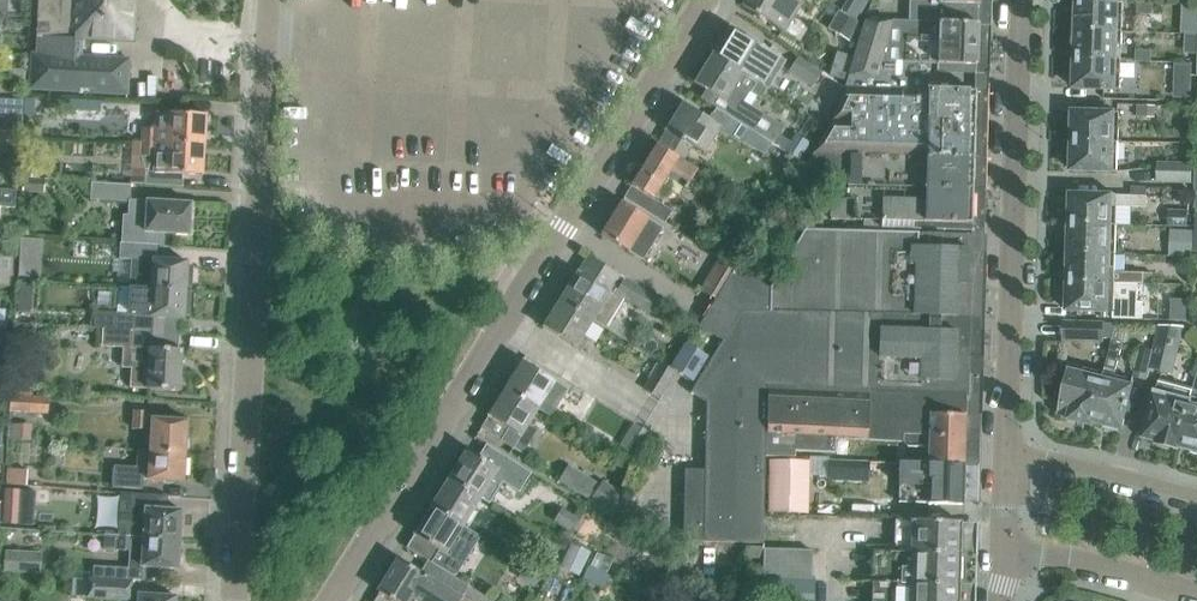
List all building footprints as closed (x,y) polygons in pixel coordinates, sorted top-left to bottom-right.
[(136,43),(139,0),(41,0),(39,38),(41,38),(40,55),(34,55),(32,90),(82,93),(82,88),(95,88),(95,93),(129,95),(131,60),(83,57),(84,40),(136,43)] [(745,6),(770,21),(786,31),(796,15),(803,3),(799,0),(748,0),(745,6)] [(868,0),(848,0),(842,9),(856,18),(868,0)] [(978,0),(943,0),(943,7),(910,5),(910,19),(935,20),(977,21),(978,0)] [(1076,31),(1122,33),(1123,5),(1077,3),(1076,31)] [(1137,14),(1153,15),(1153,4),(1137,3),(1137,14)] [(840,8),(828,27),(849,41),(861,21),(856,18),(842,9),(840,8)] [(978,21),(977,21),(935,20),(910,19),(866,18),(849,75),(976,80),(978,21)] [(732,26),(714,53),(744,72),(755,55),(762,45),(732,26)] [(1121,61),(1122,33),(1076,31),(1075,60),(1121,61)] [(1135,61),(1151,62),(1152,51),(1136,50),(1135,61)] [(852,55),(837,51),(830,75),(845,80),(852,55)] [(714,53),(696,81),(711,90),(704,100),(716,107),(772,142),(778,132),(783,123),(764,112),(756,114),(750,111),(759,97),(760,98),(766,88),(743,74),(744,72),(714,53)] [(822,71),(798,55),(787,71),(812,87),(822,71)] [(1074,89),(1120,90),(1121,61),(1075,60),(1074,89)] [(10,79),(24,80),(25,70),(10,69),(10,79)] [(849,75),(846,85),(840,102),(837,114),(814,151),(849,152),(974,157),(976,80),(849,75)] [(1191,101),(1191,80),(1172,79),(1172,101),(1191,101)] [(25,98),(24,115),(34,115),(35,98),(25,98)] [(15,115),(23,116),(23,100),(0,99),(0,114),(15,115)] [(98,118),(99,103),(77,102),(77,116),(98,118)] [(765,153),(772,142),(716,107),(709,117),(684,102),(667,130),(666,130),(657,145),(683,161),(693,146),(704,153),(719,130),(745,143),(765,153)] [(1075,113),(1073,142),(1118,143),(1119,114),(1107,114),(1107,103),(1079,102),(1078,113),(1075,113)] [(1155,118),(1155,106),(1136,105),(1136,117),(1155,118)] [(141,140),(205,144),(207,112),(169,109),(169,112),(153,111),(152,129),(141,128),(141,140)] [(14,130),(15,115),(0,114),(0,130),(14,130)] [(778,132),(772,142),(785,151),(791,140),(778,132)] [(145,169),(144,185),(183,187),(184,174),(203,175),(205,144),(141,140),(140,156),(145,169)] [(1073,142),(1072,171),(1117,173),(1118,143),(1073,142)] [(666,176),(685,188),(697,169),(683,161),(657,145),(656,144),(630,184),(631,185),(623,197),(664,223),(672,210),(652,198),(666,176)] [(849,152),(848,184),(973,189),(974,157),(849,152)] [(1158,162),(1157,182),(1192,183),(1193,163),(1158,162)] [(93,171),(93,181),(104,182),(105,171),(93,171)] [(23,178),(22,190),(44,191),(45,180),(23,178)] [(122,213),(120,242),(145,244),(146,232),(189,234),(191,202),(145,199),(130,198),(131,183),(104,182),(93,181),(91,197),(129,200),(129,213),(122,213)] [(972,222),(973,189),(848,184),(847,199),(838,199),(828,215),(829,218),(972,222)] [(1131,196),(1146,196),(1146,188),(1131,188),(1131,196)] [(0,189),(0,202),(16,203),(17,190),(0,189)] [(1071,224),(1116,226),(1116,207),(1147,208),(1147,196),(1146,196),(1131,196),(1117,196),(1072,194),(1071,224)] [(623,200),(603,232),(644,258),(663,229),(649,220),(651,217),(623,200)] [(1187,227),(1188,210),(1168,209),(1167,226),(1187,227)] [(808,217),(808,228),(823,229),(823,218),(808,217)] [(1070,253),(1115,254),(1116,226),(1071,224),(1070,253)] [(10,226),(0,225),(0,237),(10,238),(10,226)] [(742,307),(770,308),(953,316),(955,316),(955,314),(967,314),(968,314),(969,292),(969,282),(966,282),(967,233),(823,229),(808,228),(772,286),(770,289),(734,266),(699,322),(724,337),(742,307)] [(1192,257),(1194,231),(1171,229),(1169,255),(1192,257)] [(146,288),(186,290),(188,260),(155,258),(156,245),(145,244),(120,242),(119,258),(132,259),(131,274),(147,275),(146,288)] [(1115,254),(1070,253),(1069,281),(1138,284),(1144,284),(1144,273),(1114,272),(1115,254)] [(577,272),(566,290),(610,318),(623,298),(646,312),(655,297),(588,255),(577,272)] [(14,280),(15,256),(0,256),(0,279),(14,280)] [(714,295),(732,265),(719,257),(701,287),(714,295)] [(1138,284),(1069,281),(1068,311),(1113,313),(1112,319),(1143,320),(1143,302),(1137,302),(1138,284)] [(104,328),(107,329),(117,329),(168,333),(169,318),(184,319),(185,314),(190,315),(191,292),(186,292),(186,290),(146,288),(130,287),(129,314),(118,313),(95,312),(94,320),(94,326),(94,328),(104,328)] [(605,327),(610,318),(566,290),(543,325),(582,350),(589,340),(583,336),(593,320),(605,327)] [(708,402),(706,469),(686,468),(684,540),(704,541),(764,543),(767,456),(767,453),(769,389),(965,395),(966,350),(967,314),(955,314),(955,316),(953,316),(770,308),(742,307),(724,337),(699,322),(698,325),(702,327),(676,370),(696,383),(690,391),(708,402)] [(1173,309),(1156,309),(1156,321),(1172,322),(1173,309)] [(1065,322),(1065,340),(1103,342),(1104,323),(1065,322)] [(1160,326),(1149,369),(1163,373),(1174,327),(1160,326)] [(182,351),(167,350),(168,333),(117,329),(107,329),(106,346),(133,348),(147,349),(146,368),(132,368),(131,368),(129,388),(179,391),(182,351)] [(1104,425),(1103,428),(1117,431),(1117,428),(1121,429),(1133,381),(1115,377),(1116,371),(1123,345),(1110,342),(1103,372),(1091,422),(1104,425)] [(1133,377),(1145,380),(1153,350),(1141,347),(1133,377)] [(522,359),(502,392),(534,413),(548,391),(559,399),(567,387),(522,359)] [(659,397),(676,370),(662,361),(644,388),(659,397)] [(1188,396),(1174,449),(1178,450),(1179,448),(1196,452),(1196,363),(1188,396)] [(1069,419),(1090,425),(1091,422),(1103,372),(1067,364),(1062,385),(1066,386),(1061,403),(1065,404),(1063,412),(1070,414),(1069,419)] [(1159,444),(1174,449),(1188,396),(1174,392),(1175,387),(1159,382),(1154,403),(1151,403),(1149,411),(1151,412),(1144,438),(1159,442),(1159,444)] [(794,454),(794,450),(836,451),(837,438),(903,440),(904,433),(930,434),(964,435),(965,395),(769,389),(767,453),(794,454)] [(481,425),(513,446),(523,452),(537,430),(527,424),(534,413),(502,392),(481,425)] [(32,396),(32,395),(10,394),(9,410),(48,412),(49,397),(32,396)] [(148,448),(185,451),(187,420),(145,418),(145,411),(132,411),(131,429),(149,430),(148,448)] [(13,438),(31,439),(32,423),(14,422),(13,438)] [(632,423),(621,441),(638,451),(649,434),(632,423)] [(964,437),(964,435),(930,434),(904,433),(903,440),(907,445),(930,445),(929,460),(963,461),(964,437)] [(479,455),(467,448),(449,476),(485,499),(495,482),(491,480),(499,468),(504,471),(512,459),(487,443),(479,455)] [(114,466),(112,487),(143,489),(143,479),(183,481),(185,451),(148,448),(148,450),(137,449),(136,467),(114,466)] [(810,475),(811,459),(770,459),(769,512),(809,513),(810,475)] [(962,503),(963,461),(929,460),(903,459),(901,501),(962,503)] [(828,478),(848,478),(848,460),(828,460),(828,475),(828,478)] [(590,500),(600,484),(568,464),(558,480),(590,500)] [(27,485),(28,470),(7,468),(6,484),(27,485)] [(449,476),(431,505),(467,527),(485,499),(449,476)] [(600,484),(590,500),(588,502),(612,518),(626,495),(602,480),(600,484)] [(32,512),(18,512),(19,492),(3,492),(2,525),(32,527),(32,512)] [(118,534),(141,535),(179,537),(181,508),(168,507),(169,495),(121,493),(120,504),(118,534)] [(449,556),(467,527),(431,505),(405,546),(431,562),(439,549),(449,556)] [(569,531),(578,518),(562,508),(553,521),(569,531)] [(873,550),(960,553),(961,521),(890,518),(889,537),(874,537),(874,540),(867,540),(867,550),(873,550)] [(139,579),(140,566),(140,565),(177,567),(179,537),(141,535),(118,534),(104,534),(103,549),(129,551),(128,565),(93,564),(92,577),(139,579)] [(560,546),(544,537),(536,550),(552,559),(560,546)] [(580,572),(591,550),(573,542),(562,564),(580,572)] [(751,551),(757,559),(763,559),(763,548),(746,548),(746,551),(751,551)] [(762,578),(807,579),(811,579),(812,550),(763,548),(763,559),(762,578)] [(4,570),(39,572),(40,550),(6,549),(4,570)] [(591,563),(606,570),(612,557),(597,550),(591,563)] [(872,581),(959,584),(960,553),(873,550),(872,581)] [(393,600),(408,600),(411,596),(419,600),(458,600),(459,600),(465,591),(481,600),(494,600),(435,564),(427,576),(398,558),(378,591),(393,600)] [(534,588),(543,573),(527,563),(518,578),(534,588)] [(618,573),(633,580),(636,574),(621,567),(618,573)] [(132,580),(73,577),(72,586),(89,587),(89,599),(130,600),(131,600),(132,580)] [(769,600),(807,600),(807,579),(762,578),(762,594),(769,594),(769,600)] [(663,591),(675,597),(681,585),(669,579),(663,591)] [(872,582),(841,581),(840,599),(862,599),(862,600),(959,600),(959,584),(872,581),(872,582)] [(137,600),(176,600),(176,595),(138,593),(137,600)]
